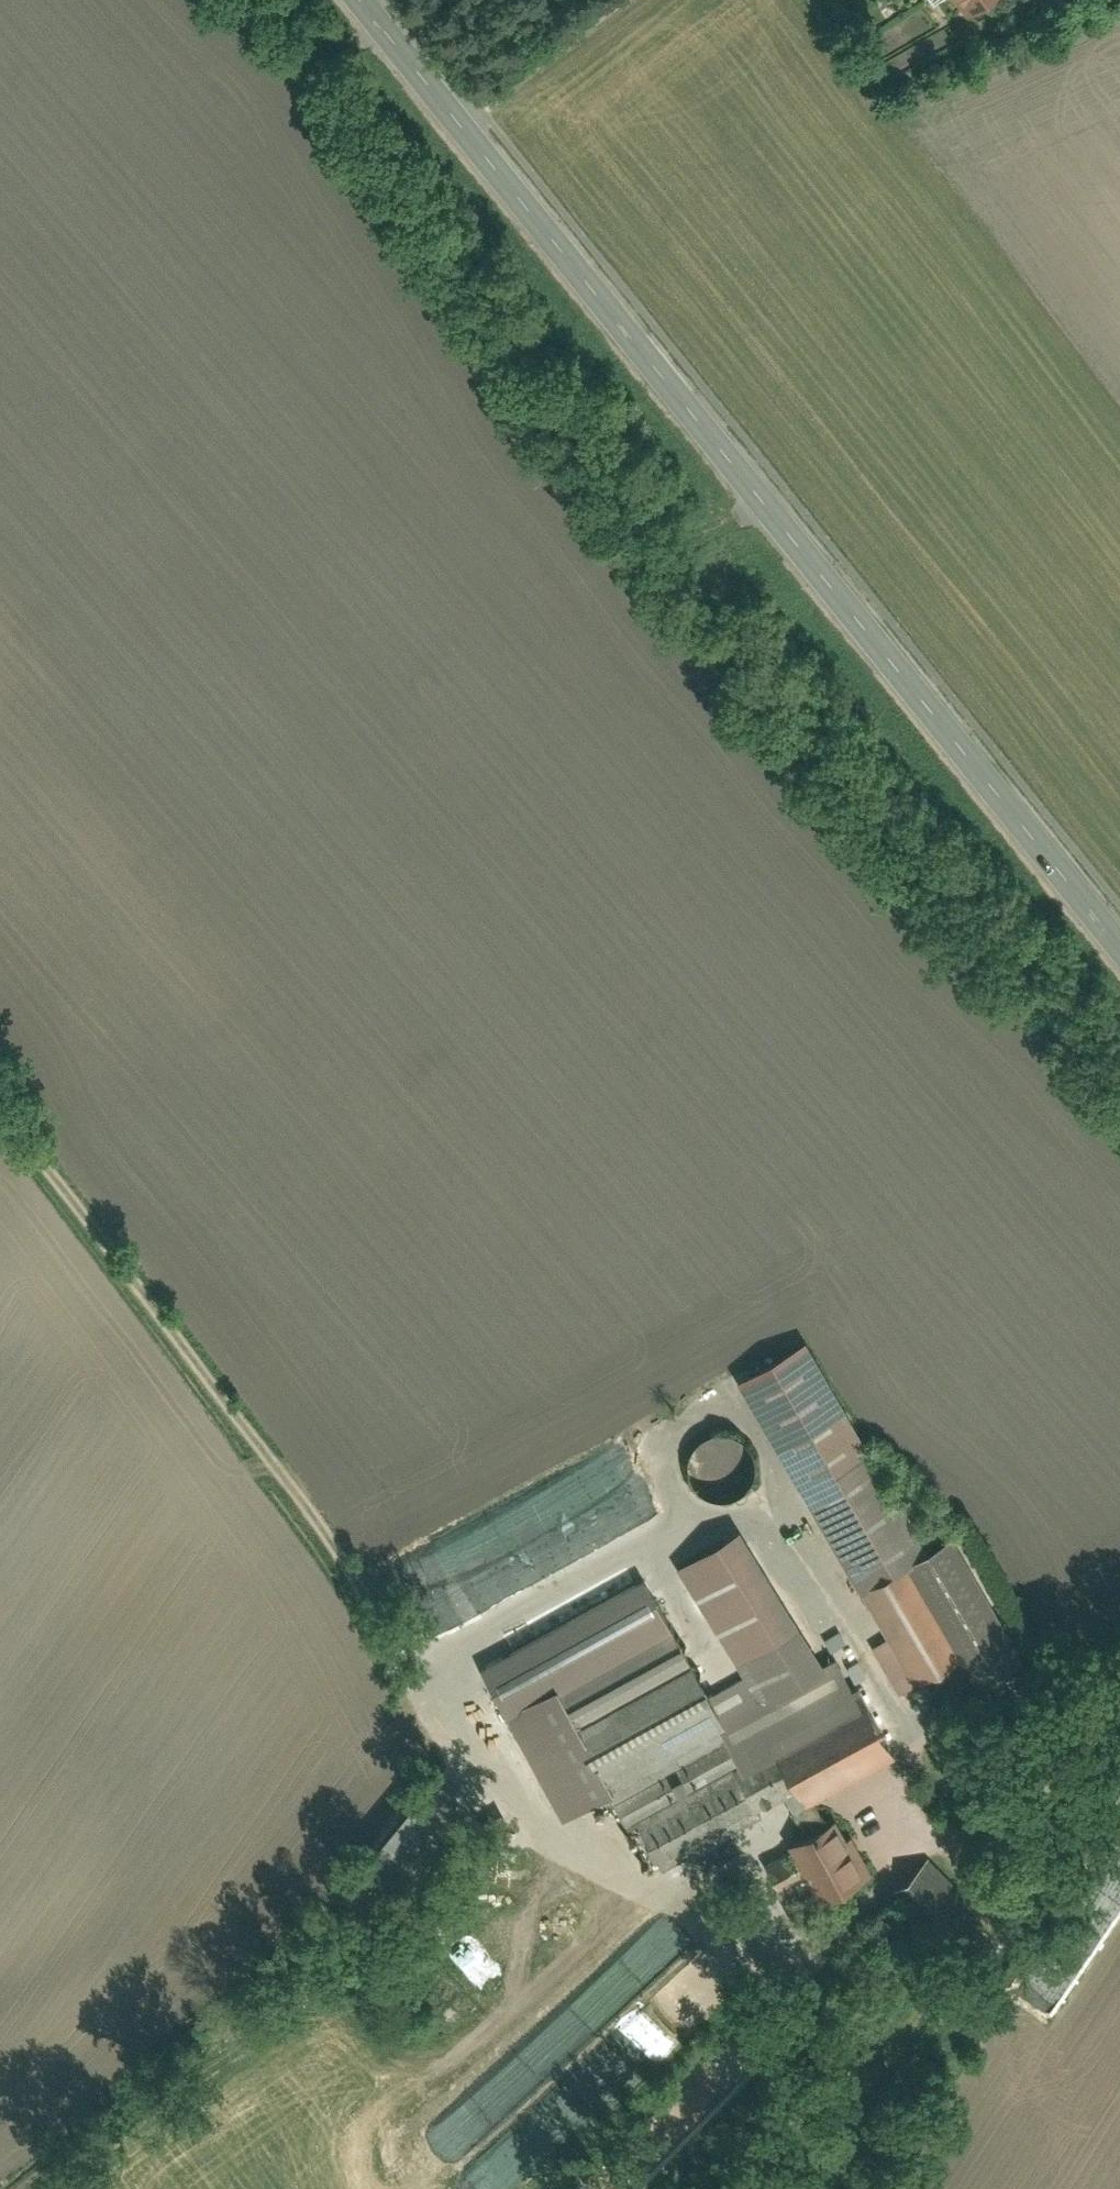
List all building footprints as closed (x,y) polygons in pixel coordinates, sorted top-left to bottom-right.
[(922,1539),(810,1338),(742,1376),(908,1675),(955,1649),(971,1677),(1020,1650),(949,1524),(922,1539)] [(750,1442),(741,1429),(733,1423),(717,1420),(704,1424),(695,1431),(688,1441),(686,1454),(690,1469),(697,1477),(707,1484),(720,1486),(731,1483),(743,1475),(749,1465),(751,1452),(750,1442)] [(804,1624),(746,1527),(682,1565),(740,1662),(804,1624)] [(804,1624),(740,1662),(747,1676),(715,1694),(649,1569),(478,1664),(564,1819),(616,1791),(632,1820),(639,1816),(666,1865),(764,1812),(760,1806),(802,1783),(812,1802),(901,1753),(840,1656),(827,1663),(804,1624)] [(423,1784),(372,1852),(381,1859),(386,1852),(413,1872),(453,1819),(429,1801),(436,1793),(423,1784)] [(842,1827),(831,1807),(783,1832),(815,1891),(871,1862),(850,1822),(842,1827)] [(924,1842),(887,1878),(928,1919),(965,1883),(924,1842)]
